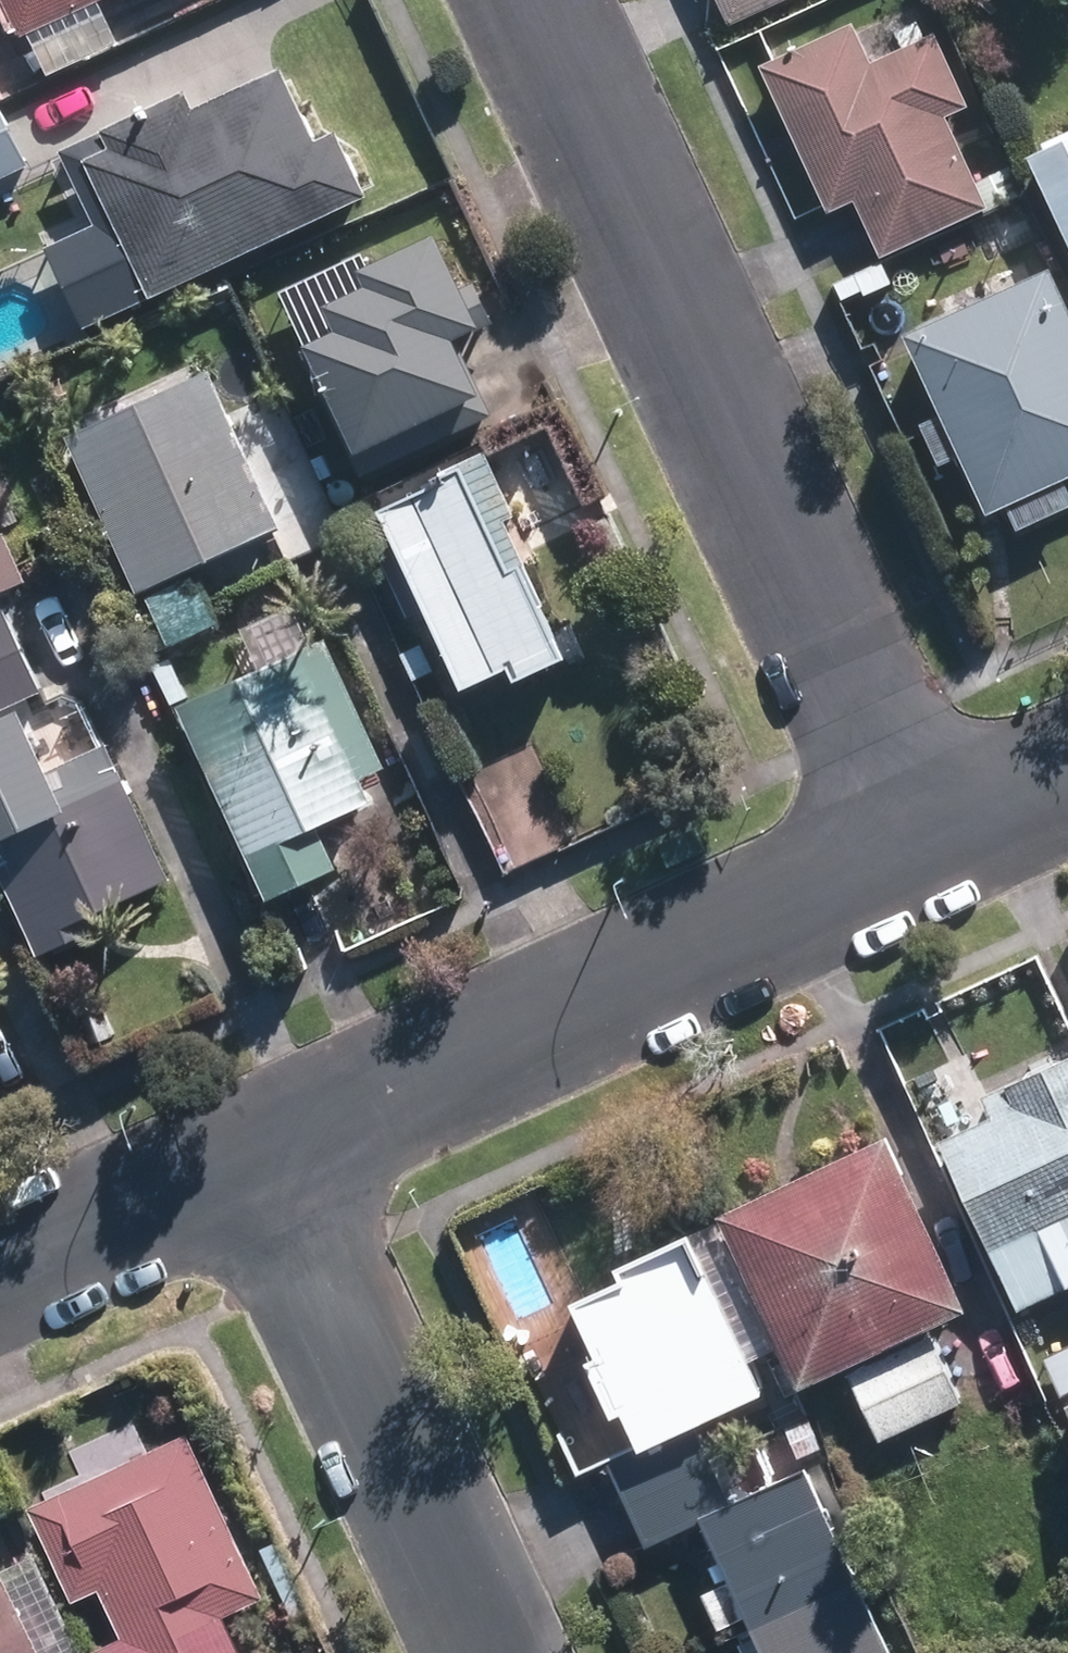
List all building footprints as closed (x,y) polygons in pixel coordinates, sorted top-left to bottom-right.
[(16,43),(25,38),(47,84),(117,50),(97,6),(110,0),(0,0),(0,7),(16,43)] [(724,28),(787,0),(711,0),(724,28)] [(864,65),(845,26),(751,69),(820,215),(847,204),(873,259),(978,211),(980,216),(1022,196),(1008,167),(970,186),(939,119),(963,108),(928,35),(864,65)] [(145,304),(364,202),(334,137),(312,148),(276,73),(188,114),(181,99),(58,156),(124,299),(140,291),(145,304)] [(26,170),(0,111),(0,182),(26,170)] [(1015,159),(1067,269),(1067,133),(1015,159)] [(304,351),(367,484),(499,423),(462,342),(496,327),(479,289),(462,297),(436,239),(360,274),(367,291),(322,311),(334,337),(304,351)] [(977,517),(997,508),(1009,535),(1067,508),(1067,507),(1057,483),(1067,478),(1067,319),(1044,267),(894,337),(977,517)] [(239,436),(212,376),(69,443),(142,602),(284,535),(280,529),(314,513),(272,422),(239,436)] [(467,479),(383,519),(466,698),(513,676),(519,689),(566,668),(521,572),(512,576),(467,479)] [(31,589),(0,518),(0,602),(31,589)] [(53,694),(15,613),(0,620),(0,718),(53,694)] [(434,665),(422,636),(400,645),(412,674),(434,665)] [(318,663),(194,720),(265,873),(285,918),(352,887),(330,842),(388,816),(318,663)] [(115,745),(48,776),(22,721),(0,731),(0,863),(45,961),(135,919),(129,906),(178,883),(115,745)] [(977,1096),(987,1118),(935,1142),(1014,1311),(1067,1286),(1067,1055),(977,1096)] [(888,1134),(719,1211),(799,1386),(968,1309),(888,1134)] [(761,1392),(688,1231),(615,1265),(620,1277),(569,1298),(594,1352),(582,1358),(607,1413),(619,1409),(636,1444),(608,1457),(646,1543),(700,1518),(753,1633),(740,1639),(746,1652),(892,1652),(808,1467),(748,1493),(743,1482),(727,1490),(696,1421),(761,1392)] [(933,1332),(848,1371),(879,1439),(964,1400),(933,1332)] [(1067,1391),(1067,1347),(1041,1358),(1045,1368),(1032,1374),(1042,1397),(1056,1391),(1057,1396),(1067,1391)] [(820,1448),(806,1418),(783,1431),(796,1459),(820,1448)] [(226,1616),(268,1597),(192,1432),(32,1506),(75,1600),(102,1589),(125,1638),(100,1649),(102,1652),(244,1652),(226,1616)] [(40,1553),(3,1570),(0,1564),(0,1652),(87,1652),(40,1553)]
